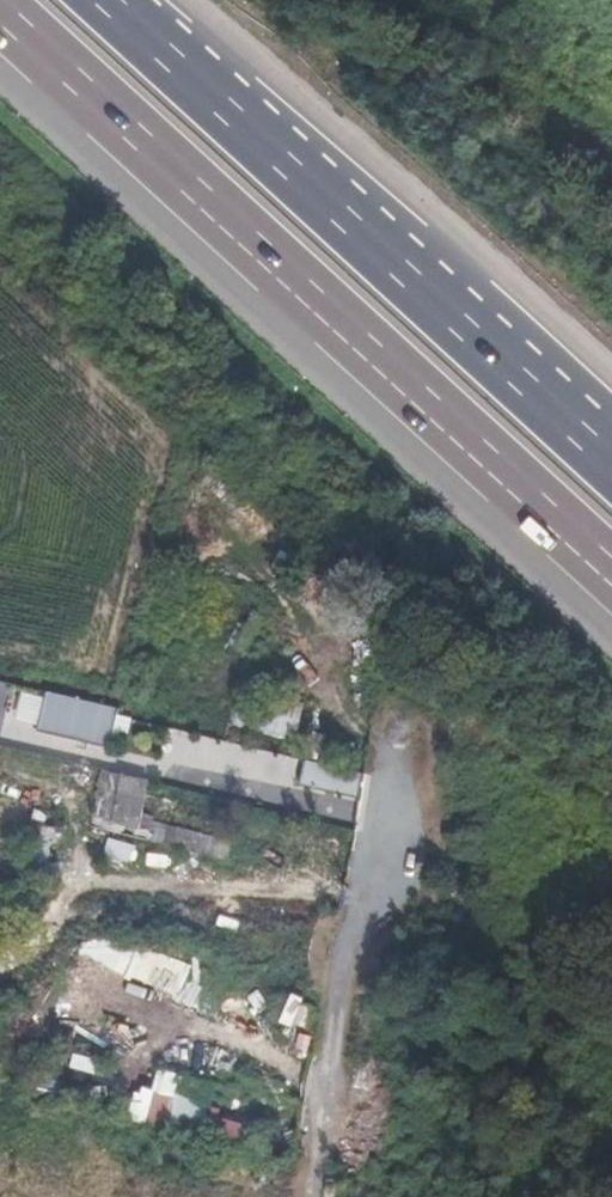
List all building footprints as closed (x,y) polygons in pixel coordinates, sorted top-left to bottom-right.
[(35,735),(108,746),(114,705),(41,693),(35,735)] [(67,768),(60,811),(94,817),(101,773),(67,768)] [(137,830),(148,781),(125,775),(113,824),(137,830)] [(84,856),(206,886),(213,856),(92,826),(84,856)] [(156,826),(154,843),(212,851),(214,834),(156,826)] [(205,1004),(214,972),(122,948),(114,980),(205,1004)] [(156,1093),(138,1089),(131,1119),(204,1137),(217,1084),(162,1070),(156,1093)]
